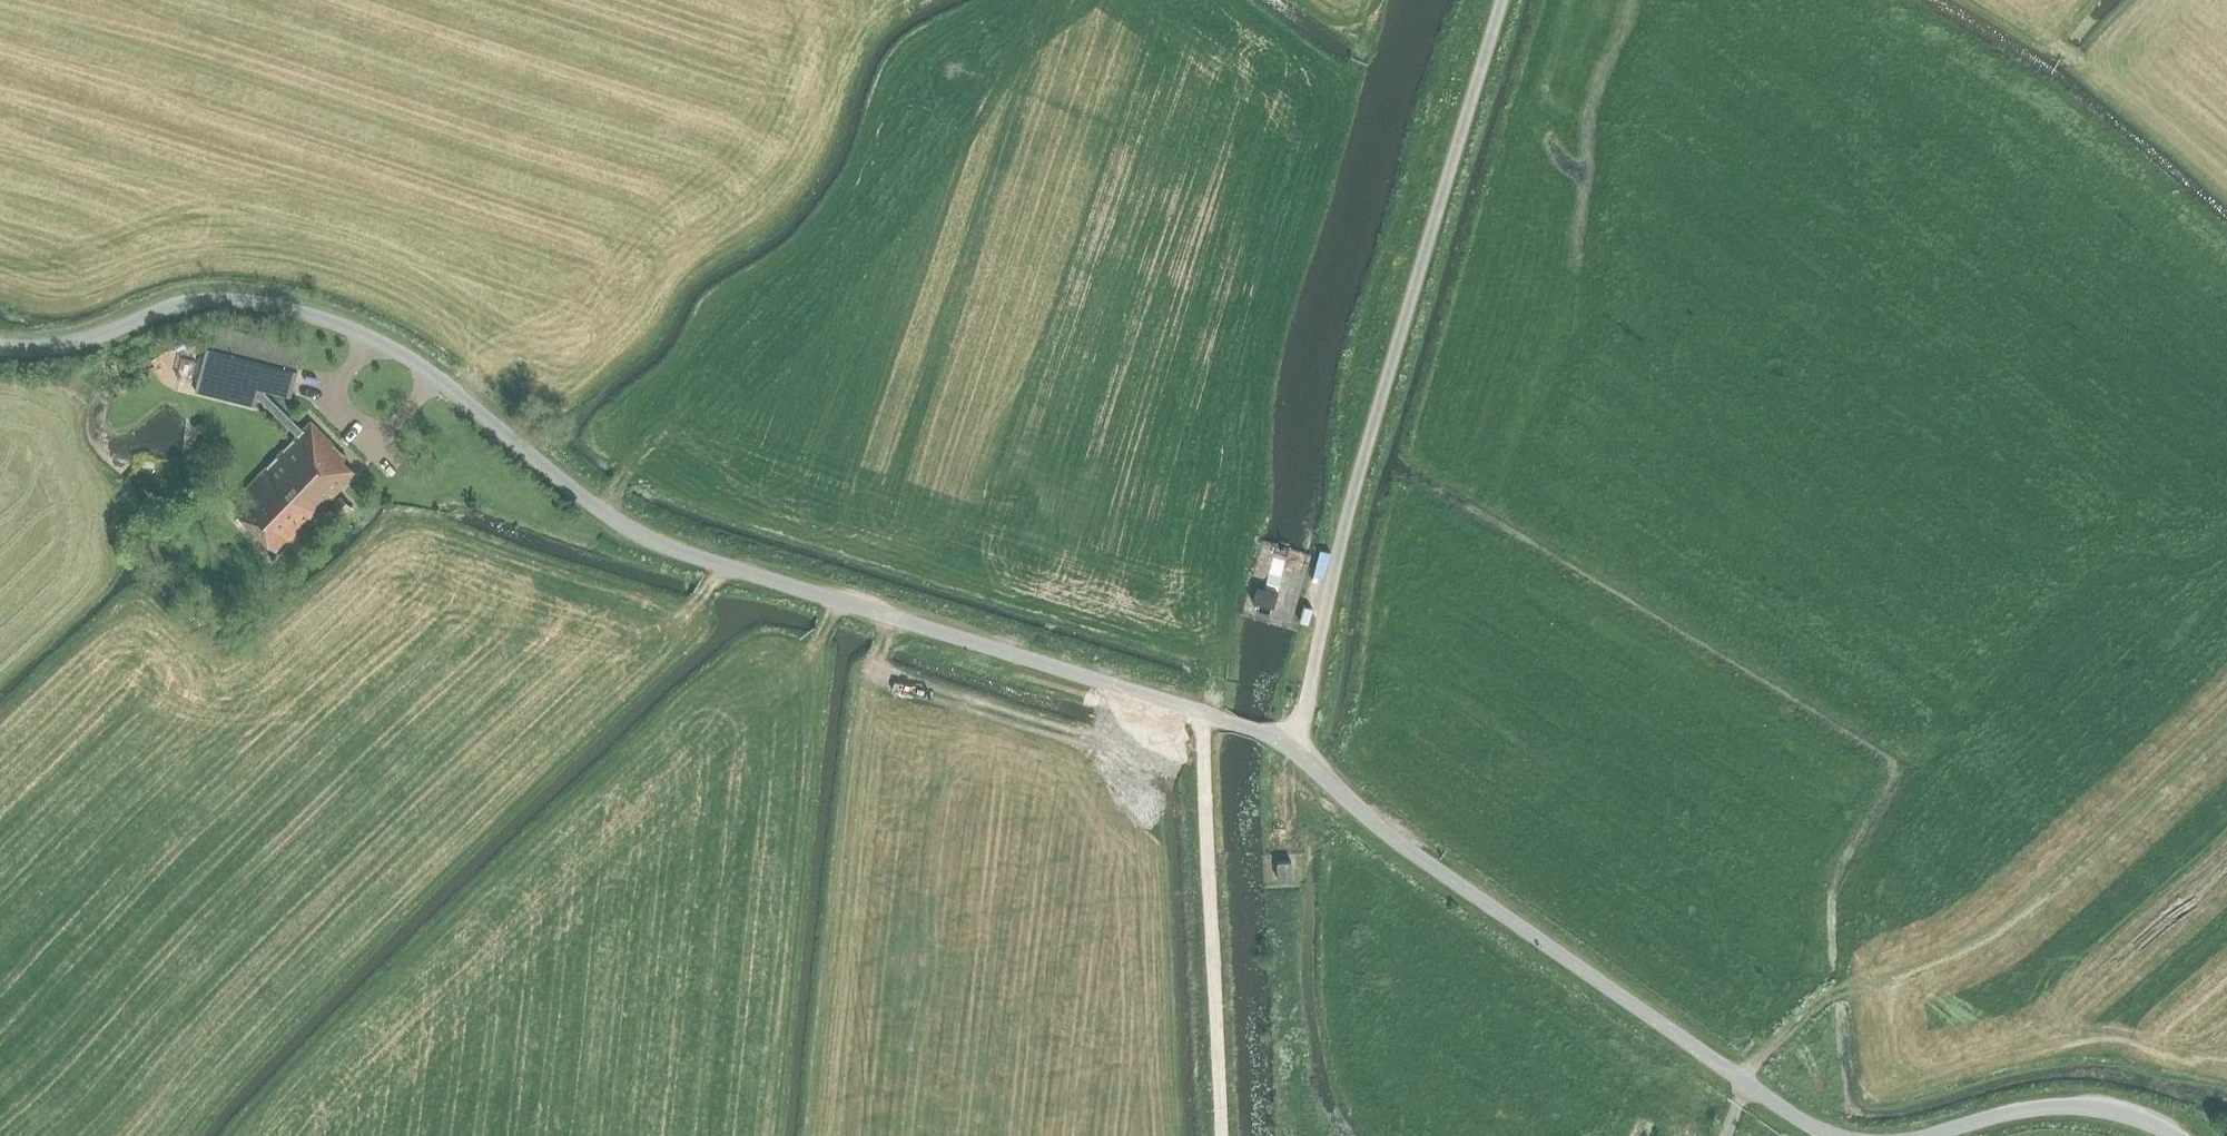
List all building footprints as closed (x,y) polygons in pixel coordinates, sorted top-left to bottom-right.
[(310,422),(302,430),(264,392),(264,390),(288,397),(302,347),(211,323),(193,391),(254,407),(257,396),(297,435),(236,498),(240,502),(235,507),(280,552),(355,473),(343,461),(346,457),(310,422)] [(173,355),(168,349),(152,360),(156,366),(173,355)] [(1257,586),(1252,602),(1260,605),(1266,606),(1272,608),(1273,608),(1278,592),(1271,590),(1257,586)] [(1279,881),(1292,880),(1291,861),(1277,862),(1279,881)]
